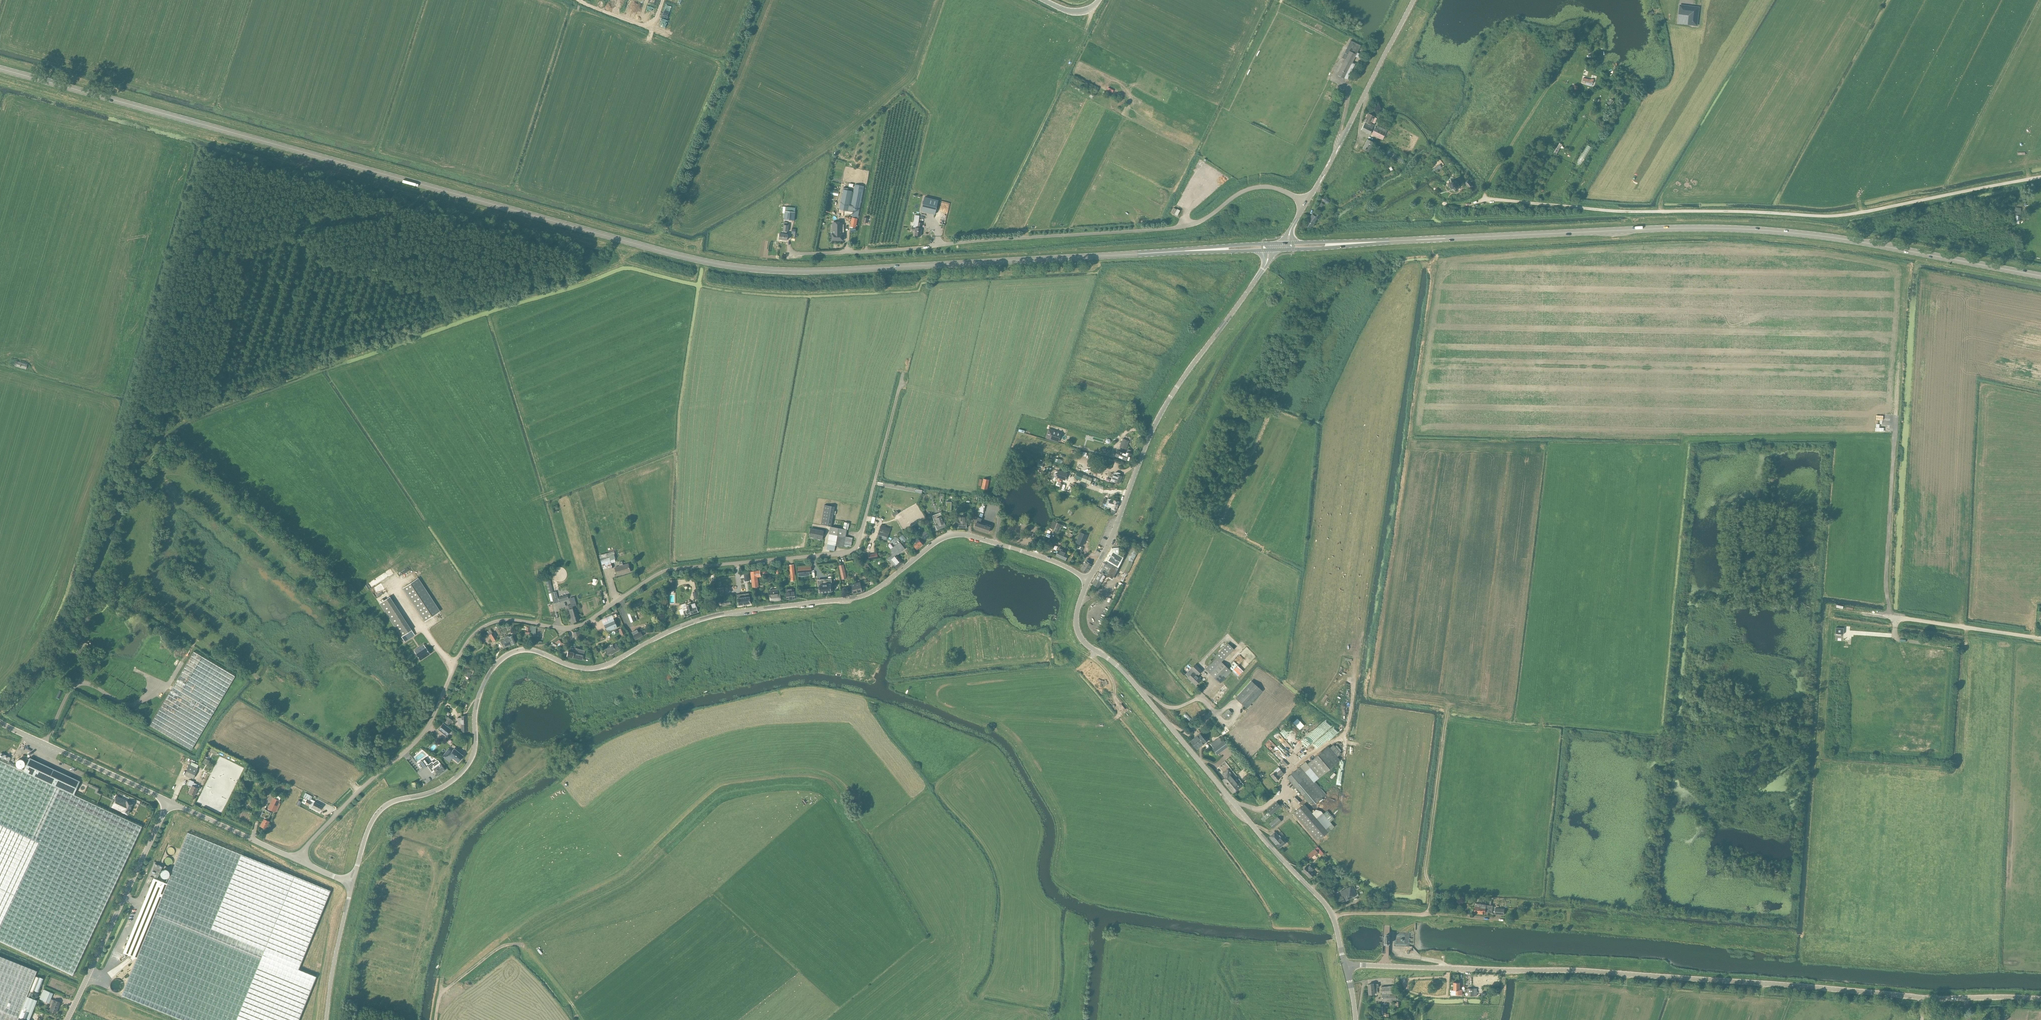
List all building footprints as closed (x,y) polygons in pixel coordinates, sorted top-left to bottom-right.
[(1699,7),(1683,6),(1682,12),(1692,13),(1691,22),(1697,23),(1699,7)] [(1344,78),(1348,80),(1355,64),(1352,63),(1355,57),(1358,58),(1360,54),(1357,53),(1361,45),(1351,40),(1342,58),(1345,59),(1337,75),(1344,78)] [(1361,130),(1370,135),(1372,130),(1374,125),(1371,124),(1375,117),(1368,114),(1364,122),(1365,122),(1364,125),(1361,130)] [(1371,135),(1382,140),(1387,130),(1378,126),(1377,127),(1375,127),(1371,135)] [(1374,142),(1368,139),(1363,149),(1368,152),(1374,142)] [(1387,149),(1383,156),(1401,165),(1405,158),(1387,149)] [(1449,188),(1452,190),(1456,190),(1459,186),(1458,182),(1455,180),(1451,181),(1449,184),(1449,188)] [(1469,188),(1470,190),(1474,186),(1473,185),(1469,180),(1465,184),(1469,188)] [(843,189),(839,209),(845,211),(847,211),(852,191),(843,189)] [(845,211),(845,213),(853,214),(852,218),(850,228),(856,229),(858,219),(857,219),(863,191),(854,189),(854,191),(852,191),(847,211),(845,211)] [(938,200),(925,197),(921,211),(935,214),(938,200)] [(795,212),(795,208),(784,206),(783,214),(783,217),(784,217),(784,220),(794,221),(795,212)] [(1305,225),(1310,229),(1317,218),(1318,219),(1320,217),(1316,214),(1314,216),(1312,215),(1305,225)] [(779,239),(787,240),(788,234),(787,234),(787,231),(788,231),(789,225),(787,225),(788,222),(784,222),(783,231),(782,231),(781,234),(780,233),(779,239)] [(911,227),(911,231),(915,231),(915,235),(921,236),(922,228),(921,228),(922,223),(919,222),(918,228),(911,227)] [(830,240),(842,240),(841,233),(841,225),(830,225),(831,233),(830,233),(830,240)] [(28,364),(11,359),(9,364),(26,369),(28,364)] [(1061,433),(1049,429),(1046,438),(1058,442),(1061,433)] [(1121,443),(1120,448),(1126,450),(1129,441),(1123,438),(1121,443)] [(1120,451),(1117,457),(1128,461),(1132,454),(1130,453),(1131,450),(1128,449),(1126,453),(1120,451)] [(1058,470),(1056,477),(1065,480),(1067,473),(1058,470)] [(1114,482),(1119,484),(1122,476),(1119,475),(1120,473),(1118,472),(1117,474),(1116,476),(1113,475),(1112,477),(1110,481),(1114,482)] [(1084,475),(1081,481),(1090,484),(1092,478),(1084,475)] [(1057,486),(1063,489),(1066,483),(1061,480),(1057,486)] [(977,511),(983,513),(985,506),(984,506),(985,499),(980,498),(977,511)] [(1110,513),(1114,514),(1116,510),(1119,501),(1114,500),(1108,498),(1105,506),(1111,508),(1112,508),(1110,513)] [(821,525),(831,526),(835,507),(824,505),(821,525)] [(935,524),(937,529),(946,526),(944,521),(940,512),(932,516),(935,524)] [(958,527),(966,528),(967,522),(967,517),(959,516),(959,521),(956,521),(956,524),(958,524),(958,527)] [(974,528),(988,533),(990,528),(980,524),(982,519),(978,517),(976,522),(974,528)] [(1053,531),(1059,533),(1062,524),(1057,522),(1057,523),(1052,521),(1050,527),(1051,528),(1051,529),(1054,530),(1053,531)] [(827,544),(844,547),(847,530),(848,530),(849,523),(844,522),(843,529),(830,526),(827,544)] [(817,538),(822,539),(824,531),(811,529),(810,536),(817,538)] [(921,534),(925,540),(931,536),(927,530),(925,531),(924,530),(921,532),(922,533),(921,534)] [(877,537),(887,540),(889,534),(879,531),(877,537)] [(1083,546),(1088,535),(1080,532),(1076,543),(1083,546)] [(903,542),(907,539),(902,534),(898,537),(903,542)] [(911,543),(917,550),(923,545),(917,538),(911,543)] [(890,556),(900,566),(903,563),(897,555),(905,549),(900,542),(890,549),(893,553),(890,556)] [(1120,580),(1123,582),(1127,574),(1133,563),(1132,563),(1138,550),(1132,546),(1120,570),(1124,573),(1120,580)] [(1092,584),(1098,587),(1106,574),(1112,578),(1118,569),(1117,568),(1123,557),(1119,555),(1119,547),(1113,548),(1113,552),(1107,562),(1106,562),(1100,571),(1092,584)] [(1056,556),(1065,560),(1068,554),(1065,553),(1066,551),(1059,548),(1056,556)] [(599,555),(604,571),(613,568),(611,562),(610,560),(616,559),(614,554),(615,554),(614,551),(599,555)] [(893,564),(897,569),(900,566),(890,556),(887,559),(892,565),(893,564)] [(860,561),(869,572),(871,570),(871,568),(866,562),(863,559),(860,561)] [(1081,568),(1087,572),(1092,565),(1090,563),(1091,562),(1087,559),(1086,561),(1081,568)] [(615,568),(618,575),(631,572),(628,564),(623,565),(622,561),(619,562),(620,566),(615,568)] [(399,580),(412,575),(409,567),(396,572),(399,580)] [(417,577),(402,588),(424,621),(439,611),(417,577)] [(854,594),(862,592),(860,582),(852,584),(852,585),(850,585),(851,589),(853,589),(854,594)] [(551,583),(547,584),(549,593),(551,593),(553,604),(558,603),(555,592),(553,592),(551,583)] [(819,585),(820,593),(831,592),(831,584),(819,585)] [(770,595),(771,601),(781,600),(780,594),(779,589),(770,590),(770,595)] [(786,592),(787,600),(795,599),(795,597),(797,597),(797,594),(796,594),(796,591),(786,592)] [(739,602),(739,606),(750,604),(750,598),(749,593),(738,595),(739,602)] [(414,636),(390,596),(379,602),(403,642),(414,636)] [(573,604),(568,606),(569,609),(573,622),(579,620),(575,608),(577,607),(576,603),(573,604)] [(683,608),(685,616),(698,612),(696,607),(695,604),(687,607),(683,608)] [(627,613),(631,622),(638,619),(634,610),(627,613)] [(607,632),(618,627),(614,619),(604,623),(607,632)] [(488,635),(492,642),(498,639),(494,632),(493,633),(491,629),(486,631),(488,635)] [(632,633),(636,639),(643,636),(642,634),(646,631),(645,629),(639,633),(637,630),(632,633)] [(582,637),(581,631),(573,633),(575,639),(582,637)] [(548,636),(535,634),(534,640),(547,642),(548,636)] [(516,643),(513,636),(500,641),(503,648),(516,643)] [(559,639),(555,642),(559,647),(563,644),(559,639)] [(75,653),(82,656),(86,649),(82,648),(84,643),(81,641),(75,653)] [(605,650),(608,655),(612,652),(613,654),(620,649),(617,643),(610,647),(605,650)] [(1205,669),(1220,684),(1232,672),(1222,662),(1234,649),(1228,643),(1215,656),(1217,657),(1205,669)] [(425,647),(419,652),(417,649),(414,651),(420,660),(430,654),(426,647),(425,647)] [(568,651),(567,656),(572,658),(582,660),(583,655),(585,650),(581,649),(576,648),(575,653),(568,651)] [(235,676),(194,652),(150,725),(191,750),(235,676)] [(1192,668),(1186,674),(1189,677),(1188,678),(1196,685),(1201,680),(1196,675),(1198,674),(1198,675),(1202,671),(1195,665),(1192,668)] [(1237,666),(1232,671),(1238,676),(1243,671),(1237,666)] [(1857,676),(1855,676),(1854,681),(1856,681),(1855,690),(1854,690),(1854,695),(1857,695),(1857,694),(1863,694),(1864,676),(1862,676),(1862,671),(1857,671),(1857,676)] [(1263,691),(1251,680),(1235,698),(1247,709),(1263,691)] [(1229,710),(1223,715),(1226,719),(1232,713),(1229,710)] [(461,724),(461,732),(467,732),(466,716),(461,716),(461,718),(458,718),(458,724),(461,724)] [(1297,718),(1293,723),(1300,730),(1304,725),(1297,718)] [(1190,733),(1199,725),(1195,719),(1192,721),(1193,723),(1186,728),(1190,733)] [(443,724),(438,729),(446,736),(451,730),(443,724)] [(1191,742),(1194,745),(1203,738),(1200,734),(1191,742)] [(1194,745),(1196,749),(1206,741),(1203,738),(1194,745)] [(1213,747),(1219,743),(1216,739),(1210,744),(1213,747)] [(1224,741),(1212,749),(1217,755),(1228,747),(1224,741)] [(1281,760),(1286,755),(1270,741),(1267,743),(1269,744),(1267,746),(1272,751),(1272,752),(1281,760)] [(1287,778),(1309,803),(1312,802),(1313,804),(1326,794),(1315,781),(1340,760),(1337,757),(1342,753),(1334,745),(1330,748),(1328,746),(1307,763),(1305,762),(1287,778)] [(449,755),(458,762),(463,756),(454,748),(449,755)] [(18,757),(12,763),(18,768),(24,763),(18,757)] [(73,975),(142,827),(74,795),(80,781),(30,758),(24,772),(0,761),(0,941),(73,975)] [(429,764),(425,758),(419,762),(423,768),(429,764)] [(192,762),(191,765),(189,764),(185,775),(193,779),(198,768),(197,768),(198,765),(192,762)] [(1240,787),(1241,786),(1242,786),(1244,784),(1225,762),(1219,766),(1224,773),(1223,774),(1227,779),(1223,782),(1233,793),(1240,787)] [(260,767),(267,771),(269,767),(262,763),(260,767)] [(433,768),(438,775),(445,770),(440,763),(433,768)] [(1271,775),(1276,781),(1280,778),(1279,776),(1283,773),(1278,767),(1274,770),(1275,771),(1271,775)] [(189,793),(195,795),(199,785),(194,782),(190,780),(188,784),(192,786),(189,793)] [(309,806),(319,811),(322,806),(315,802),(314,803),(311,802),(312,801),(310,801),(312,796),(305,793),(303,797),(304,798),(302,802),(304,804),(309,806)] [(127,802),(117,797),(117,796),(112,807),(128,814),(133,804),(127,801),(127,802)] [(273,797),(267,809),(268,809),(270,810),(275,812),(280,801),(273,797)] [(1261,819),(1264,822),(1281,806),(1276,802),(1267,810),(1268,812),(1261,819)] [(1293,813),(1317,842),(1334,827),(1330,822),(1334,818),(1327,810),(1323,814),(1321,811),(1316,809),(1312,813),(1304,803),(1293,813)] [(270,810),(268,809),(267,811),(264,809),(260,817),(264,819),(260,826),(266,829),(269,822),(266,820),(267,818),(268,819),(271,812),(270,812),(270,810)] [(1273,828),(1281,821),(1277,816),(1269,824),(1273,828)] [(183,1019),(299,1019),(316,977),(298,969),(331,890),(188,832),(167,883),(153,878),(123,952),(137,958),(121,995),(183,1019)] [(1276,845),(1279,849),(1285,843),(1282,840),(1275,833),(1269,838),(1276,845)] [(1323,853),(1317,847),(1305,858),(1306,859),(1305,860),(1307,862),(1310,859),(1312,857),(1314,860),(1317,857),(1316,856),(1317,855),(1319,857),(1323,853)] [(159,876),(162,866),(155,863),(151,873),(159,876)] [(1302,870),(1310,878),(1314,874),(1312,872),(1314,870),(1310,866),(1308,868),(1306,866),(1302,870)] [(1335,899),(1337,904),(1346,901),(1355,896),(1356,895),(1352,886),(1340,892),(1342,895),(1335,899)] [(1373,900),(1379,903),(1382,897),(1376,894),(1373,900)] [(1481,904),(1476,903),(1476,904),(1476,906),(1475,907),(1474,912),(1485,913),(1485,912),(1492,913),(1493,906),(1486,905),(1481,904)] [(37,1000),(27,996),(37,971),(0,956),(0,1019),(29,1019),(37,1000)] [(1456,992),(1456,995),(1463,995),(1463,989),(1460,989),(1460,982),(1454,982),(1454,990),(1454,992),(1456,992)] [(1368,984),(1369,994),(1375,994),(1375,987),(1379,987),(1378,984),(1374,984),(1368,984)] [(1382,994),(1382,1001),(1397,1001),(1396,994),(1393,994),(1393,993),(1395,993),(1395,986),(1381,987),(1382,994),(1390,994),(1382,994)] [(50,1010),(56,1013),(60,1003),(54,1000),(51,999),(53,994),(44,989),(39,999),(43,1001),(49,1004),(49,1003),(52,1004),(50,1010)]
